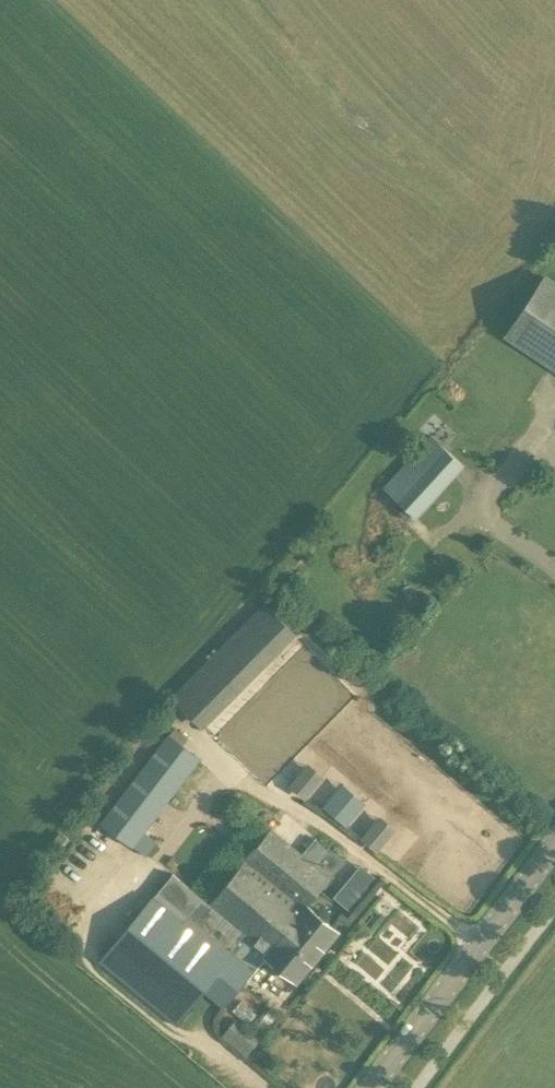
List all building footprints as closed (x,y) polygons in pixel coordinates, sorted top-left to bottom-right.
[(554,371),(554,280),(544,273),(502,337),(554,371)] [(416,519),(464,466),(423,428),(414,438),(422,444),(382,488),(416,519)] [(210,715),(293,631),(264,602),(181,686),(210,715)] [(164,725),(156,736),(162,741),(100,821),(133,846),(200,760),(172,738),(175,733),(164,725)] [(307,798),(326,775),(309,761),(290,785),(307,798)] [(346,781),(325,805),(348,825),(369,801),(346,781)] [(379,851),(398,828),(381,814),(363,838),(379,851)] [(159,889),(99,963),(176,1027),(204,993),(223,1009),(255,971),(253,970),(266,956),(298,982),(340,930),(308,904),(331,878),(346,861),(329,846),(315,863),(271,827),(209,903),(203,897),(173,872),(159,889)] [(363,895),(378,877),(362,865),(348,883),(363,895)] [(230,1024),(222,1035),(248,1054),(256,1043),(230,1024)]
